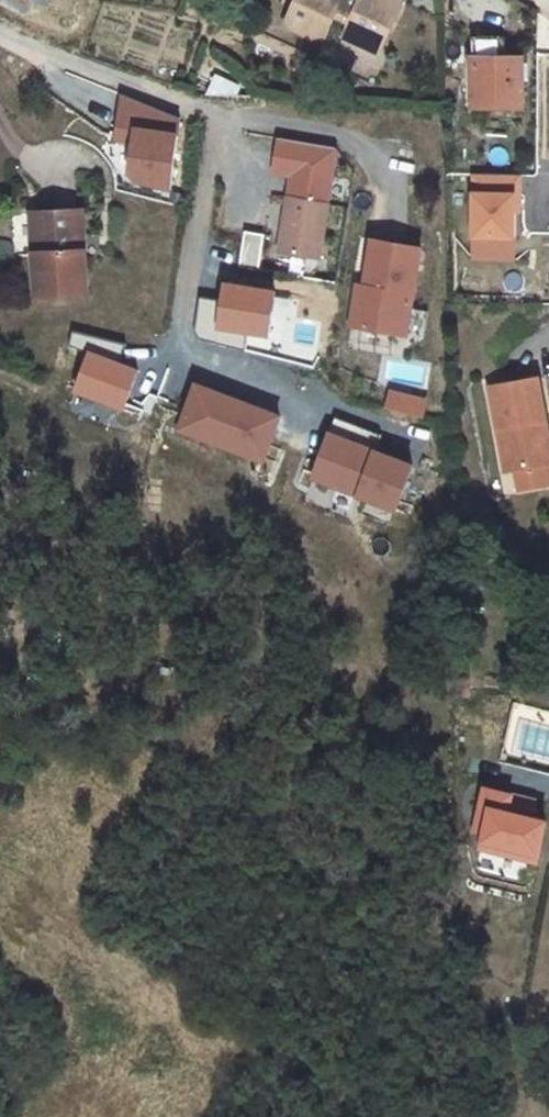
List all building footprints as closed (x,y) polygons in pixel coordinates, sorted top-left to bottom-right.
[(380,52),(402,1),(399,0),(297,0),(291,13),(329,30),(335,16),(350,22),(344,36),(380,52)] [(329,30),(291,13),(285,25),(323,43),(329,30)] [(474,105),(522,104),(522,59),(474,60),(474,105)] [(124,181),(169,189),(183,110),(119,98),(111,142),(130,146),(124,181)] [(520,195),(521,175),(474,174),(473,237),(514,238),(515,211),(515,195),(520,195)] [(309,241),(321,243),(328,204),(289,196),(279,252),(306,256),(309,241)] [(34,246),(37,296),(87,293),(82,211),(36,213),(38,246),(34,246)] [(408,337),(424,245),(364,235),(348,329),(361,332),(358,347),(392,353),(395,335),(408,337)] [(321,243),(309,241),(306,256),(318,259),(321,243)] [(451,298),(460,298),(460,286),(451,286),(451,298)] [(548,464),(548,423),(540,377),(487,387),(495,431),(500,429),(508,472),(548,464)] [(264,464),(283,413),(194,381),(176,432),(264,464)] [(396,512),(415,461),(327,429),(308,480),(396,512)] [(5,474),(19,478),(21,469),(7,465),(5,474)] [(142,708),(131,705),(129,715),(140,717),(142,708)] [(480,852),(543,858),(548,810),(485,803),(480,852)]
